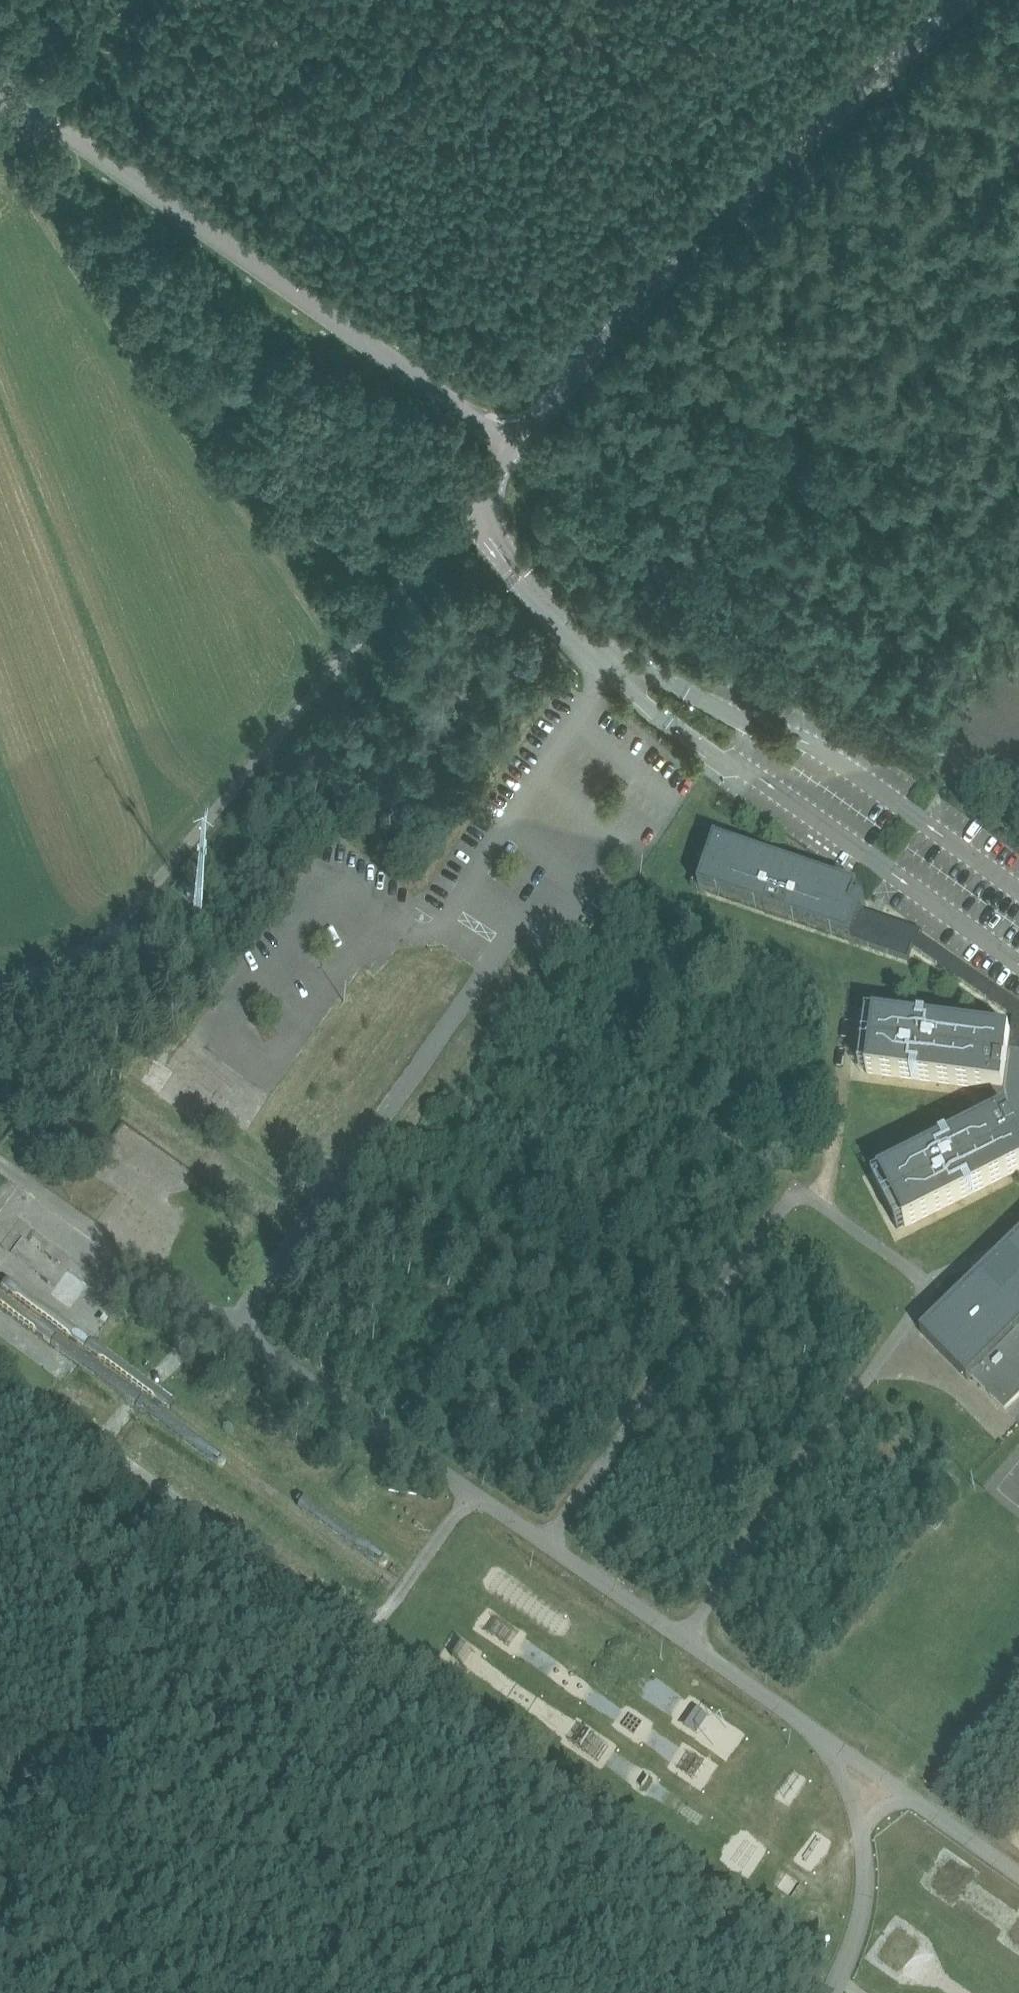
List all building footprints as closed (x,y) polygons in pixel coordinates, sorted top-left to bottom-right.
[(921,938),(923,935),(863,914),(866,906),(855,902),(859,891),(846,887),(716,842),(699,890),(908,962),(913,950),(1014,1020),(1011,1037),(875,1019),(874,1020),(867,1019),(860,1073),(867,1074),(867,1076),(990,1092),(999,1118),(880,1178),(880,1180),(874,1183),(899,1232),(905,1228),(905,1230),(1018,1172),(1018,1006),(921,938)] [(921,1335),(968,1383),(1018,1333),(1018,1239),(1004,1254),(921,1335)] [(68,1271),(50,1295),(71,1310),(89,1286),(68,1271)] [(631,1734),(639,1721),(628,1713),(619,1726),(631,1734)]
